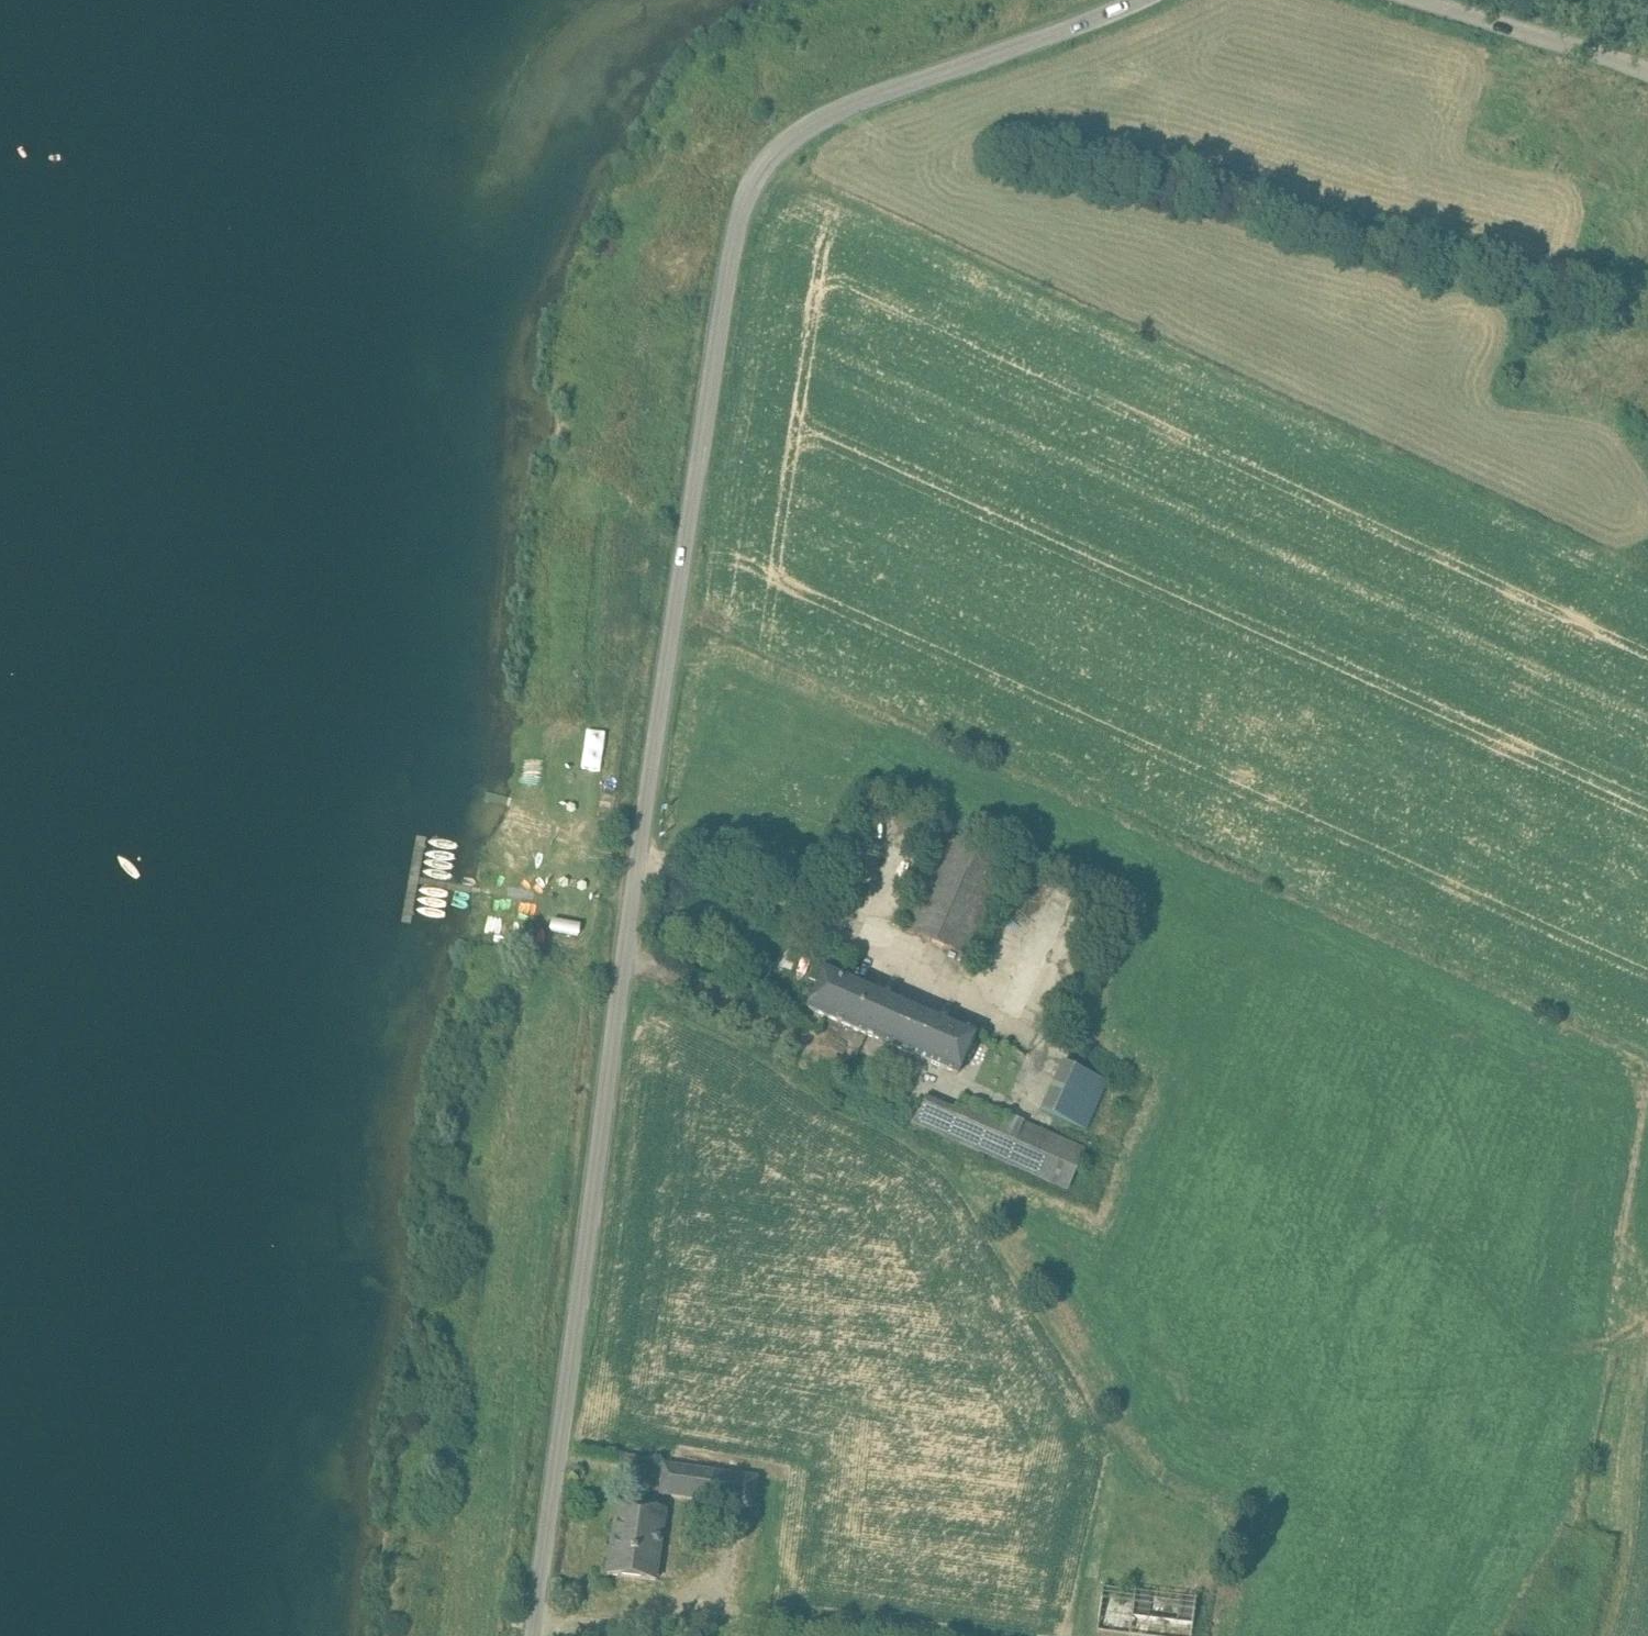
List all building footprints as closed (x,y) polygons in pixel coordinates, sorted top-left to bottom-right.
[(970,959),(1011,864),(946,836),(905,931),(970,959)] [(555,933),(585,939),(587,927),(558,922),(555,933)] [(856,980),(827,968),(809,1010),(958,1075),(977,1033),(858,981),(859,980),(856,979),(856,980)] [(1089,1129),(1111,1080),(1065,1059),(1042,1109),(1089,1129)] [(925,1099),(914,1124),(1067,1191),(1085,1151),(964,1098),(957,1113),(925,1099)] [(760,1479),(664,1466),(660,1494),(755,1508),(760,1479)] [(666,1512),(639,1508),(617,1505),(617,1507),(619,1507),(614,1540),(612,1540),(608,1575),(656,1581),(666,1512)] [(1115,1635),(1193,1635),(1197,1605),(1103,1593),(1097,1634),(1115,1635)]
